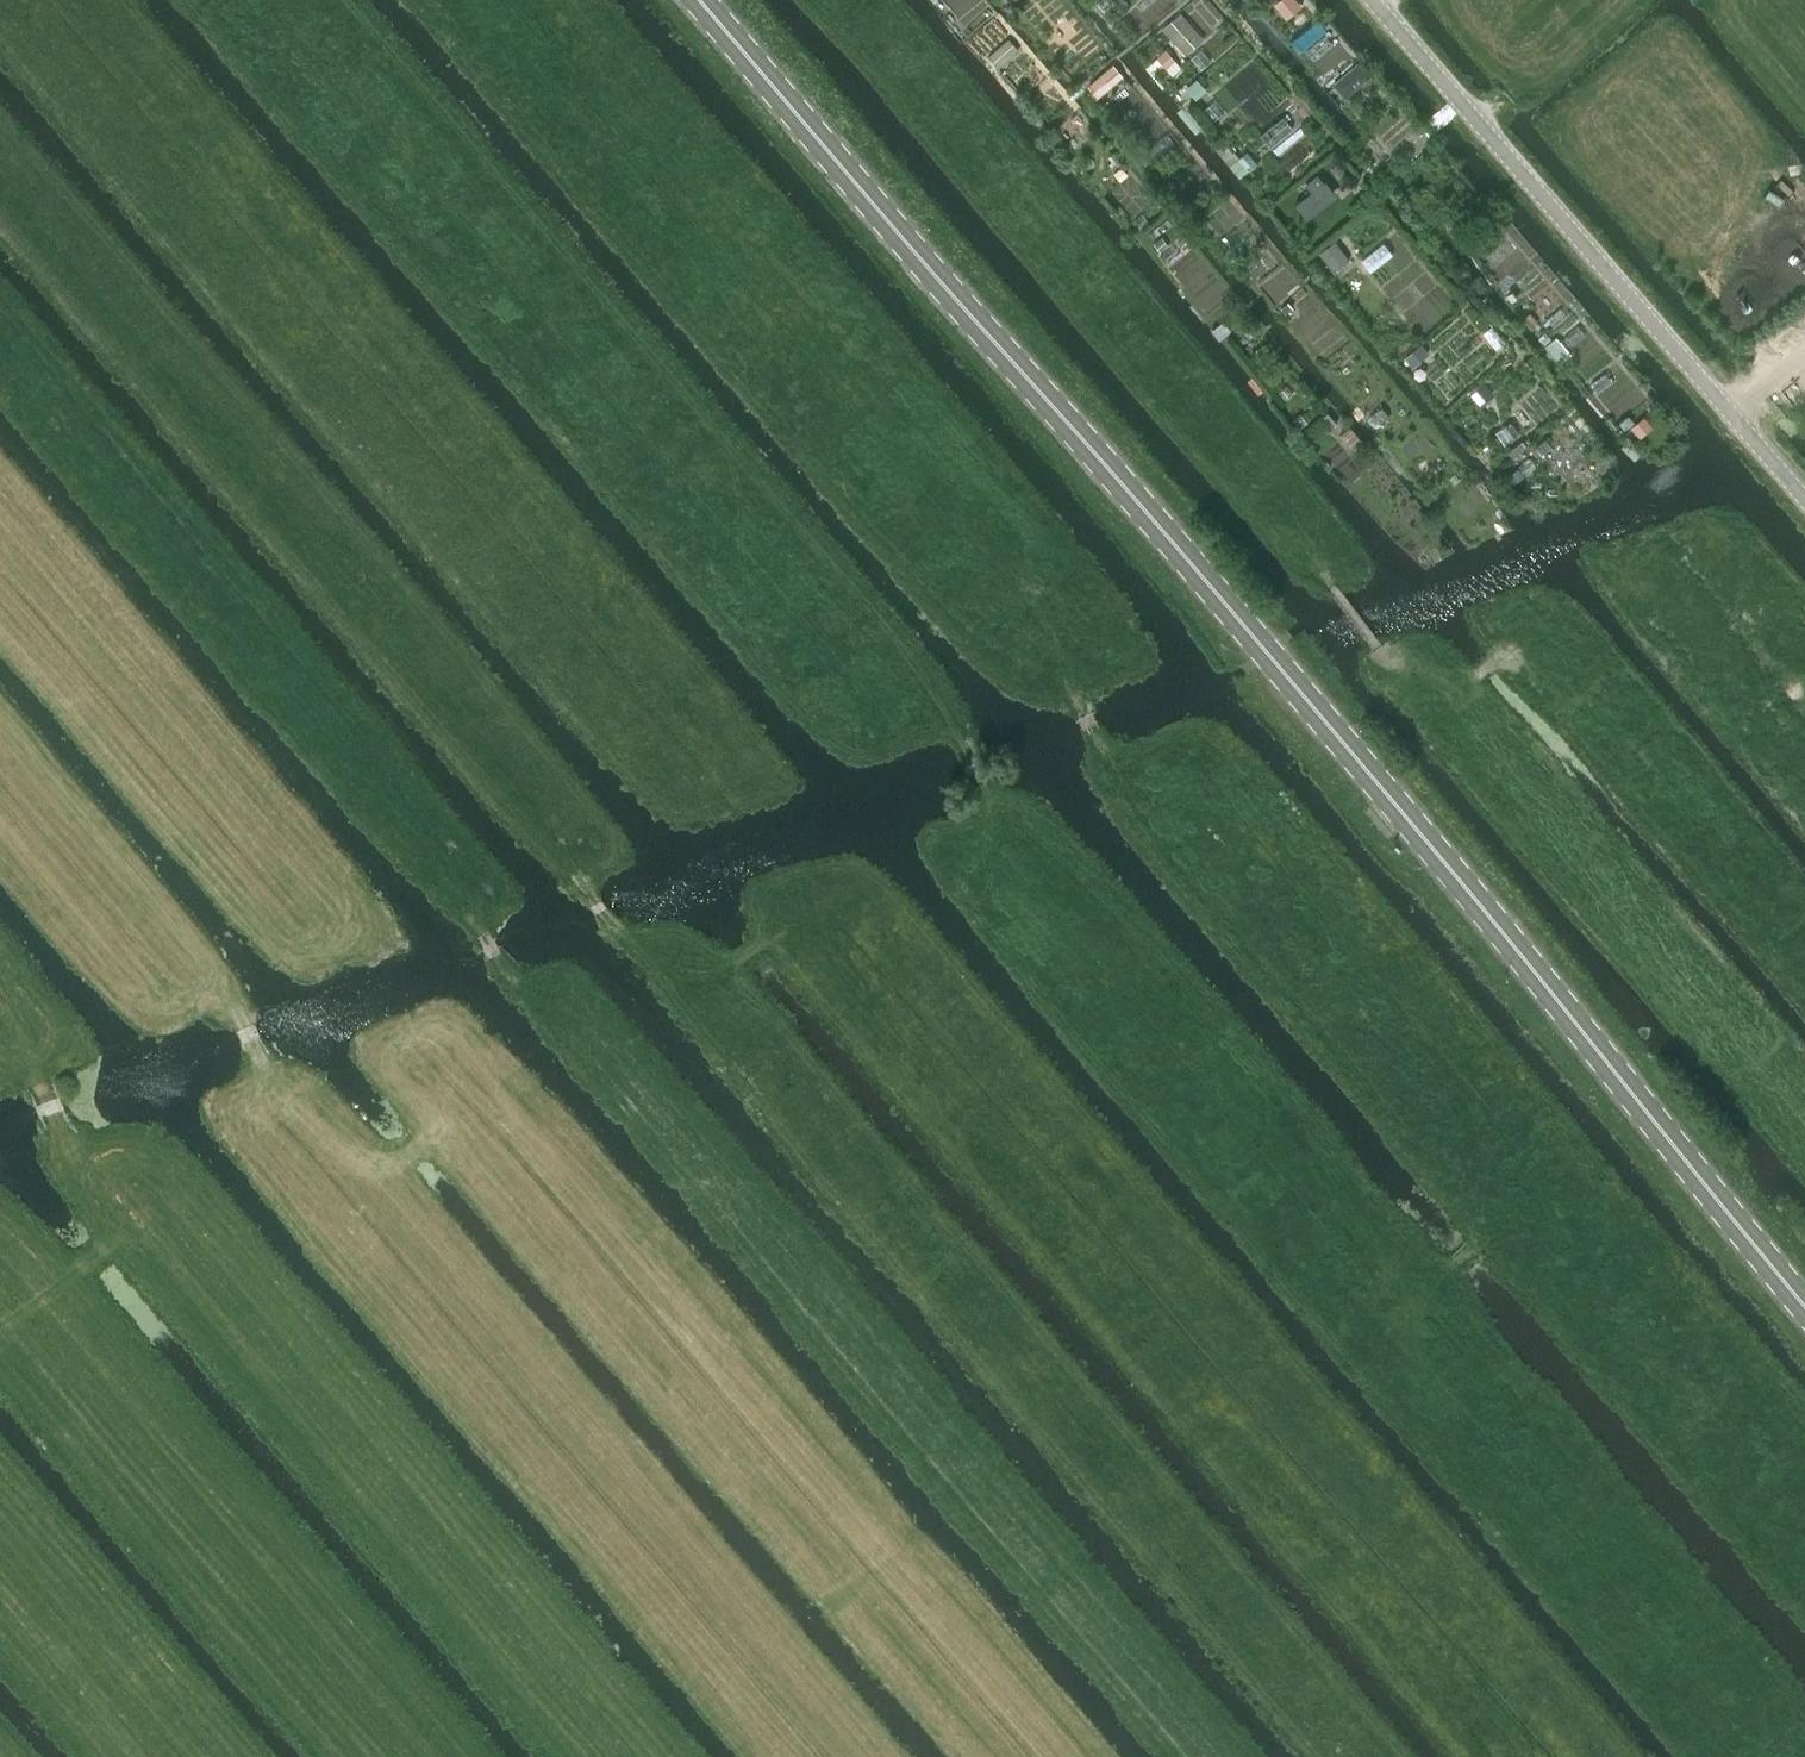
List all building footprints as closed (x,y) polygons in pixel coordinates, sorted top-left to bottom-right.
[(1308,45),(1321,33),(1312,22),(1298,34),(1308,45)] [(1096,99),(1123,75),(1113,65),(1086,89),(1096,99)] [(1147,164),(1175,142),(1168,134),(1140,155),(1147,164)]
